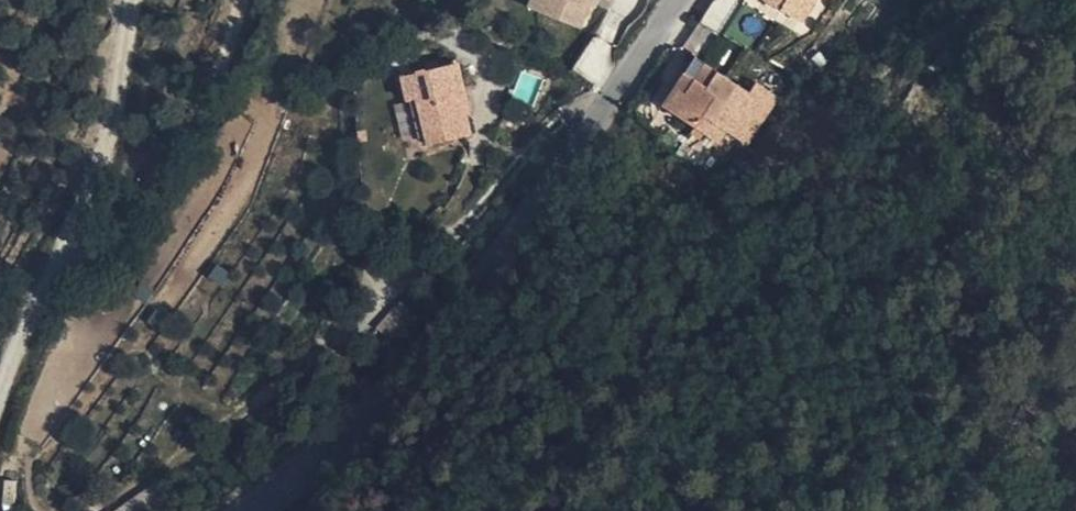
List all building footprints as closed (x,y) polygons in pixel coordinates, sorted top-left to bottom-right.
[(547,3),(585,19),(594,0),(548,0),(547,3)] [(704,4),(715,12),(731,23),(748,0),(707,0),(704,4)] [(766,2),(804,25),(819,0),(767,0),(766,2)] [(715,12),(704,4),(687,29),(713,49),(728,28),(712,17),(715,12)] [(666,91),(726,133),(732,125),(757,142),(793,96),(771,78),(761,89),(698,47),(666,91)] [(463,51),(407,68),(411,90),(422,89),(433,132),(472,121),(470,103),(478,101),(463,51)]
